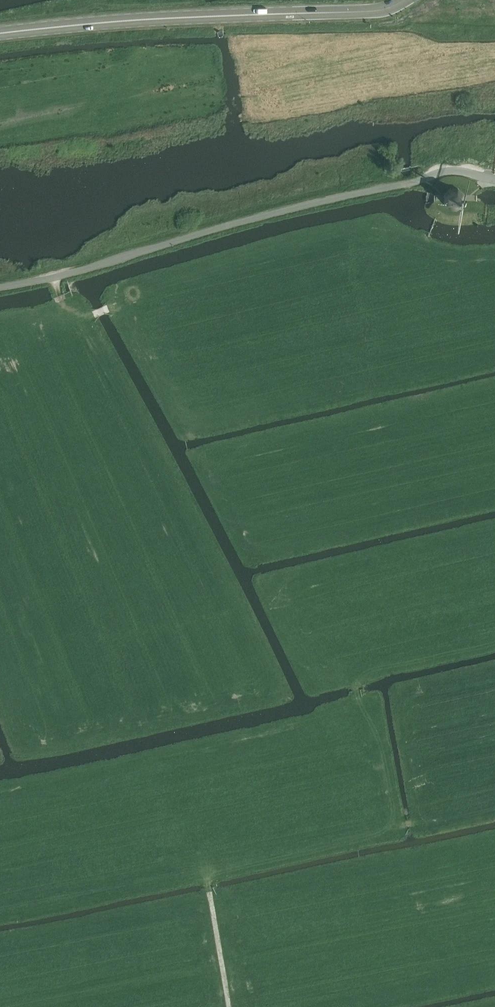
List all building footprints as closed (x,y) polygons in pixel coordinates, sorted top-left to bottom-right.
[(444,201),(444,202),(450,208),(458,208),(464,202),(464,201),(464,194),(458,188),(450,188),(444,194),(444,195),(444,201)]
